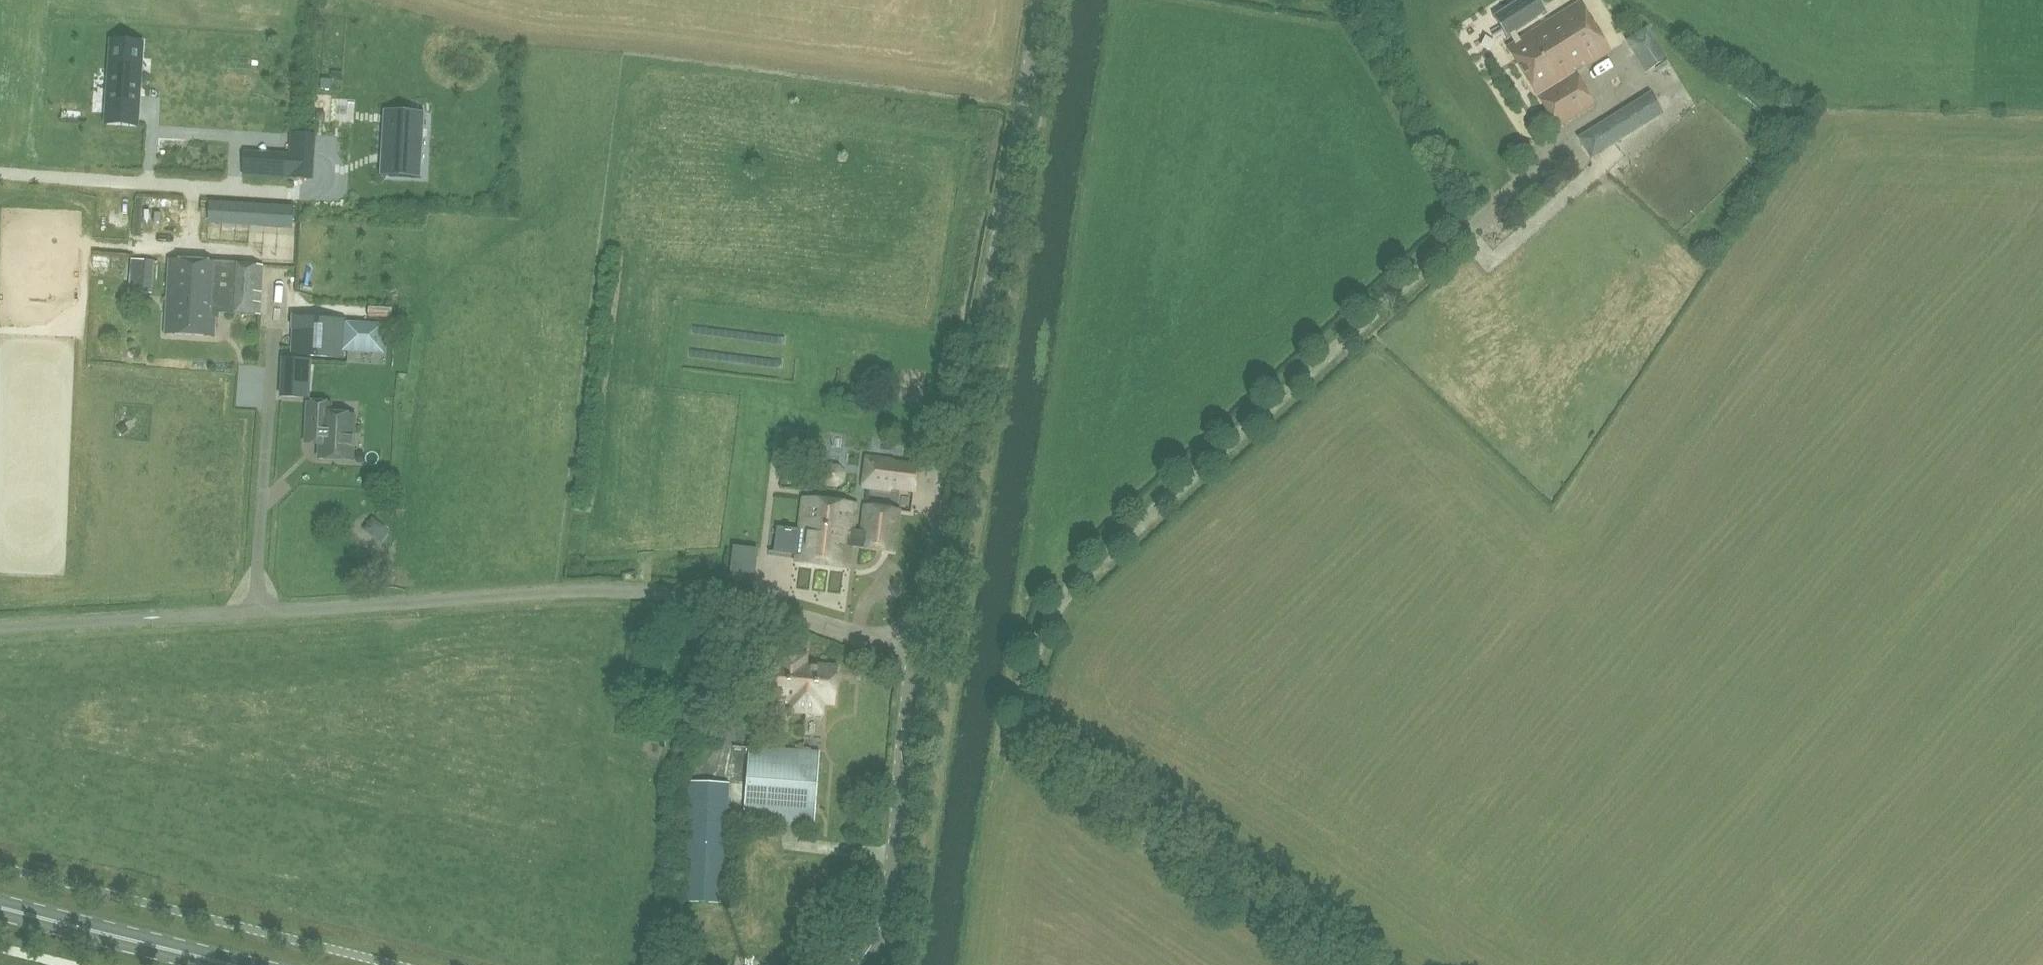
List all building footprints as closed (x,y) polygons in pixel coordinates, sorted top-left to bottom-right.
[(1538,0),(1519,0),(1493,16),(1506,36),(1545,12),(1538,0)] [(1578,3),(1507,48),(1557,127),(1593,104),(1574,75),(1569,64),(1580,57),(1587,66),(1609,53),(1578,3)] [(1647,27),(1625,41),(1632,51),(1654,37),(1647,27)] [(112,42),(107,124),(135,125),(141,44),(112,42)] [(321,80),(321,90),(331,90),(331,80),(321,80)] [(1578,138),(1591,158),(1653,119),(1640,99),(1578,138)] [(385,109),(382,175),(423,177),(427,112),(385,109)] [(325,121),(326,113),(317,112),(317,121),(325,121)] [(290,162),(289,177),(311,178),(314,135),(292,133),(291,155),(290,162)] [(244,152),(243,175),(289,177),(290,162),(291,155),(244,152)] [(296,224),(297,205),(241,203),(240,220),(296,224)] [(132,259),(130,291),(131,290),(144,291),(145,278),(154,279),(155,260),(132,259)] [(260,315),(263,266),(231,264),(218,263),(170,260),(166,334),(214,337),(215,313),(260,315)] [(291,354),(343,356),(344,332),(345,320),(344,320),(344,318),(293,316),(291,354)] [(349,326),(348,346),(378,348),(379,328),(349,326)] [(330,402),(308,401),(307,431),(321,431),(320,458),(352,459),(354,414),(330,413),(330,402)] [(826,454),(824,467),(838,469),(840,455),(826,454)] [(866,455),(863,486),(890,489),(891,487),(916,490),(919,464),(894,461),(894,459),(866,455)] [(787,475),(786,483),(793,484),(794,476),(787,475)] [(804,498),(797,561),(849,567),(851,545),(894,550),(899,509),(864,505),(861,532),(853,531),(856,504),(804,498)] [(374,508),(363,520),(377,532),(388,520),(374,508)] [(872,594),(878,578),(867,574),(861,589),(872,594)] [(806,663),(807,655),(779,652),(778,661),(772,661),(769,699),(790,701),(790,711),(803,712),(806,683),(804,682),(806,663)] [(837,666),(806,663),(804,682),(806,683),(803,712),(823,714),(824,704),(834,704),(837,666)] [(749,746),(746,786),(744,813),(814,818),(816,792),(819,751),(749,746)] [(729,783),(690,781),(685,900),(723,902),(729,783)]
